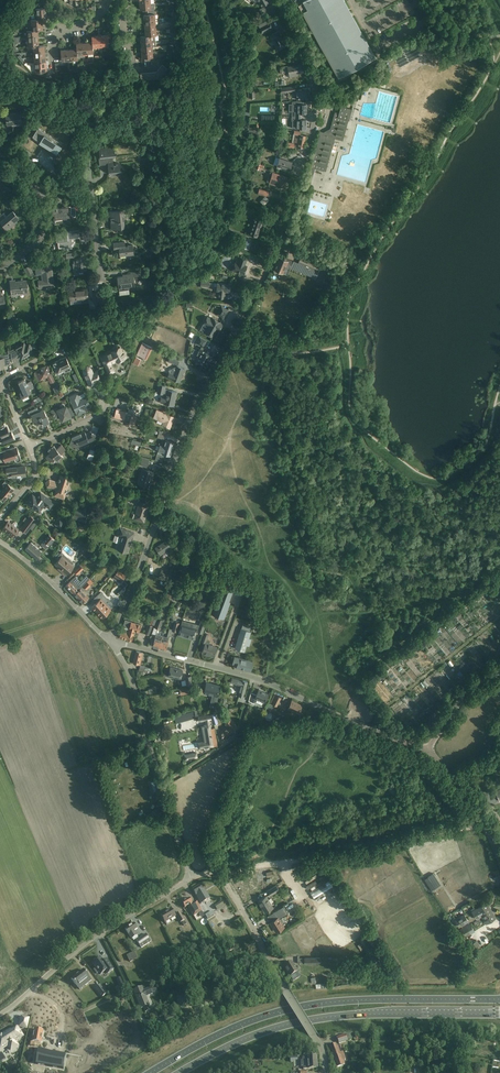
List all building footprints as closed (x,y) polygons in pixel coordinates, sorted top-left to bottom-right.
[(298,5),(338,78),(375,58),(344,0),(308,0),(298,5)] [(144,9),(144,12),(155,11),(154,6),(151,6),(151,3),(140,4),(140,10),(144,9)] [(36,9),(36,14),(47,13),(46,8),(47,8),(47,5),(44,5),(44,8),(36,9)] [(144,15),(144,20),(155,19),(155,11),(144,12),(144,14),(144,15)] [(260,28),(262,33),(272,28),(270,23),(260,28)] [(270,35),(278,49),(286,45),(279,31),(270,35)] [(108,35),(102,36),(103,46),(109,46),(108,38),(111,37),(110,34),(108,34),(108,35)] [(152,51),(142,52),(142,58),(141,58),(141,61),(145,60),(145,61),(154,60),(154,56),(153,57),(152,51)] [(46,61),(35,62),(36,73),(47,72),(47,67),(46,67),(46,61)] [(282,68),(283,73),(288,72),(289,77),(298,76),(298,74),(304,73),(302,64),(282,68)] [(296,89),(297,99),(305,99),(311,98),(310,87),(296,89)] [(292,111),(292,116),(301,116),(301,113),(306,113),(306,104),(303,104),(303,101),(296,101),(292,101),(292,104),(293,104),(293,111),(292,111)] [(310,166),(305,184),(310,186),(310,185),(315,169),(318,170),(318,169),(323,150),(326,151),(330,137),(335,138),(341,118),(349,120),(352,109),(341,106),(339,113),(335,112),(330,131),(328,131),(325,133),(325,134),(320,133),(311,166),(310,166)] [(5,115),(6,120),(7,125),(14,124),(15,125),(23,123),(21,112),(5,115)] [(292,116),(292,121),(293,121),(293,128),(297,128),(300,128),(306,128),(306,120),(300,120),(301,116),(292,116)] [(33,136),(57,152),(63,144),(38,128),(33,136)] [(300,135),(301,131),(294,130),(294,134),(296,134),(294,143),(287,142),(286,147),(293,148),(294,146),(298,147),(303,148),(305,136),(300,135)] [(100,165),(108,164),(109,174),(120,173),(124,170),(119,163),(113,164),(112,157),(115,157),(114,148),(100,149),(100,158),(99,158),(100,165)] [(325,151),(322,166),(330,168),(332,158),(329,157),(329,155),(331,156),(332,153),(325,151)] [(277,165),(284,168),(290,169),(292,162),(279,158),(277,165)] [(287,177),(273,172),(271,178),(269,178),(267,182),(269,183),(273,184),(274,183),(284,186),(287,177)] [(9,201),(10,206),(13,209),(18,205),(16,199),(9,201)] [(53,213),(53,214),(54,218),(62,217),(62,216),(75,215),(74,207),(62,208),(62,207),(57,208),(57,207),(56,207),(57,209),(53,209),(53,213)] [(122,210),(116,211),(110,211),(112,228),(124,227),(122,210)] [(4,226),(7,230),(20,219),(13,211),(6,217),(3,214),(0,216),(0,222),(4,226)] [(249,234),(252,235),(257,237),(262,221),(255,218),(249,234)] [(65,248),(65,249),(72,248),(72,247),(70,238),(72,236),(74,236),(75,238),(79,237),(78,230),(55,233),(56,239),(57,238),(58,241),(59,248),(65,247),(65,248)] [(125,242),(119,242),(113,243),(114,250),(119,249),(120,256),(134,254),(133,245),(125,246),(125,242)] [(341,268),(317,256),(296,246),(294,252),(314,261),(321,265),(329,269),(326,278),(336,282),(341,268)] [(77,263),(78,275),(85,274),(84,270),(86,270),(85,262),(87,261),(87,257),(79,258),(79,256),(79,252),(66,254),(67,258),(74,257),(74,263),(77,263)] [(247,266),(245,265),(247,260),(240,257),(238,263),(235,262),(235,263),(234,264),(233,265),(232,266),(233,267),(233,268),(232,270),(244,274),(246,268),(247,266)] [(274,269),(279,272),(283,273),(288,262),(279,258),(274,269)] [(319,271),(293,261),(291,267),(316,278),(319,271)] [(35,267),(36,273),(36,274),(42,274),(43,280),(38,281),(39,288),(55,286),(54,279),(53,279),(51,265),(41,266),(35,267)] [(24,269),(27,273),(27,274),(33,271),(29,266),(24,269)] [(118,288),(119,288),(119,291),(119,290),(128,290),(128,287),(134,286),(134,279),(143,278),(142,271),(130,273),(131,274),(123,275),(123,276),(117,277),(118,288)] [(10,284),(11,289),(12,296),(17,296),(16,292),(27,291),(26,282),(22,282),(22,281),(15,282),(15,283),(10,284)] [(210,283),(209,286),(217,287),(217,291),(218,291),(218,298),(225,298),(225,293),(225,291),(226,291),(229,292),(229,291),(230,291),(230,288),(229,287),(229,284),(217,283),(210,283)] [(75,290),(69,291),(70,300),(81,298),(81,300),(81,303),(89,302),(88,299),(87,289),(82,289),(75,290)] [(95,292),(94,292),(95,304),(99,303),(99,302),(100,302),(101,301),(101,303),(106,303),(105,291),(100,292),(100,293),(99,293),(98,293),(98,292),(97,292),(95,293),(95,292)] [(228,310),(222,306),(217,314),(224,318),(228,310)] [(217,329),(219,330),(222,324),(220,322),(213,318),(212,319),(208,316),(204,324),(208,326),(205,332),(212,337),(217,329)] [(191,331),(187,338),(192,340),(195,333),(191,331)] [(204,347),(203,346),(206,340),(200,336),(196,343),(201,346),(196,354),(199,356),(196,361),(196,362),(205,366),(205,367),(206,367),(206,366),(209,361),(211,358),(211,357),(213,353),(214,352),(213,352),(204,347),(205,347),(204,347)] [(10,350),(10,351),(12,359),(12,358),(20,354),(22,358),(29,354),(29,353),(31,352),(32,349),(30,346),(27,346),(26,346),(25,343),(24,344),(18,346),(18,345),(16,347),(16,348),(11,351),(11,350),(10,350)] [(139,356),(147,359),(152,347),(145,344),(142,343),(137,355),(139,356)] [(101,357),(109,374),(114,371),(110,364),(116,361),(117,362),(127,358),(123,351),(122,352),(120,347),(119,347),(117,346),(113,349),(113,350),(112,351),(113,353),(107,356),(106,355),(101,357)] [(4,368),(3,365),(5,364),(5,365),(10,364),(8,354),(0,355),(0,368),(4,368)] [(52,363),(55,368),(57,373),(63,370),(64,373),(71,369),(70,367),(66,357),(62,358),(63,359),(60,361),(60,360),(52,363)] [(39,370),(36,371),(40,380),(47,376),(51,382),(54,381),(47,366),(44,367),(41,368),(39,370)] [(167,377),(179,382),(182,375),(183,375),(185,369),(177,366),(176,369),(174,368),(169,370),(170,373),(169,373),(167,377)] [(97,382),(96,380),(100,378),(97,372),(93,373),(92,371),(89,372),(88,371),(87,372),(87,373),(84,374),(89,386),(97,382)] [(21,387),(20,388),(20,391),(20,393),(21,396),(22,398),(28,395),(28,394),(31,393),(29,389),(33,387),(31,381),(26,383),(24,379),(18,382),(21,387)] [(168,404),(173,406),(174,405),(172,405),(174,396),(176,397),(177,392),(165,389),(165,386),(159,384),(157,393),(163,394),(162,397),(161,397),(160,402),(164,403),(167,404),(167,405),(168,405),(168,404)] [(77,392),(69,396),(75,410),(77,415),(83,412),(82,411),(90,407),(86,397),(84,394),(78,396),(77,392)] [(71,416),(70,416),(66,406),(65,407),(64,405),(63,404),(61,405),(60,407),(61,409),(58,410),(57,409),(52,411),(55,418),(60,416),(62,420),(66,418),(67,419),(68,419),(68,418),(68,417),(71,416)] [(37,408),(33,410),(28,412),(30,416),(31,415),(34,421),(35,420),(37,426),(43,423),(44,425),(49,422),(44,409),(41,411),(40,410),(39,410),(38,410),(37,408)] [(126,414),(126,412),(126,411),(126,410),(117,408),(117,409),(116,409),(114,417),(124,420),(130,421),(129,423),(140,426),(142,418),(131,415),(131,416),(126,414)] [(167,415),(157,411),(154,419),(164,423),(163,426),(171,429),(173,424),(172,424),(174,418),(167,415)] [(4,423),(0,426),(0,438),(2,443),(3,443),(14,438),(11,433),(10,434),(7,427),(6,427),(5,426),(4,423)] [(69,444),(74,446),(76,447),(86,443),(87,443),(89,442),(90,441),(93,439),(95,434),(90,432),(85,434),(83,433),(83,432),(72,437),(69,444)] [(174,442),(166,440),(164,446),(172,449),(174,442)] [(65,450),(65,449),(61,445),(56,448),(54,445),(52,447),(52,449),(50,448),(48,450),(51,453),(46,457),(50,462),(55,458),(57,461),(63,457),(61,454),(65,450)] [(172,449),(164,446),(160,445),(158,452),(170,455),(172,449)] [(15,447),(0,452),(0,459),(1,459),(3,458),(5,462),(14,459),(15,460),(15,461),(16,461),(17,462),(18,462),(18,461),(19,461),(19,460),(20,460),(20,459),(20,458),(19,457),(20,457),(17,446),(15,447)] [(139,464),(147,467),(149,460),(141,457),(139,464)] [(7,473),(12,472),(13,477),(26,476),(24,466),(19,467),(20,467),(16,467),(6,468),(7,473)] [(138,484),(143,486),(149,487),(151,480),(150,480),(152,472),(153,473),(154,472),(143,469),(138,484)] [(57,496),(61,498),(62,497),(64,497),(70,479),(61,476),(60,478),(59,479),(58,480),(59,481),(60,481),(59,483),(49,480),(46,482),(47,486),(56,489),(55,494),(57,495),(57,496)] [(1,491),(0,490),(0,496),(5,500),(9,495),(11,492),(12,492),(14,489),(7,483),(1,491)] [(54,502),(45,496),(41,492),(35,500),(31,497),(27,503),(38,511),(40,511),(44,504),(50,508),(54,502)] [(134,519),(138,520),(143,522),(149,505),(139,502),(134,519)] [(30,515),(20,529),(26,533),(30,528),(33,530),(39,522),(30,515)] [(59,518),(55,524),(61,528),(65,522),(59,518)] [(13,523),(12,524),(8,521),(2,529),(7,532),(10,534),(14,537),(19,530),(16,527),(17,525),(17,524),(17,523),(15,522),(14,522),(13,523)] [(117,549),(122,551),(128,553),(134,533),(120,528),(118,535),(121,536),(119,544),(117,545),(116,547),(117,549)] [(41,544),(46,548),(54,539),(49,534),(41,544)] [(175,545),(173,542),(170,537),(165,540),(165,541),(155,548),(160,555),(175,545)] [(31,542),(28,545),(24,549),(35,559),(41,552),(31,542)] [(85,545),(79,551),(83,555),(89,548),(85,545)] [(56,558),(58,560),(55,564),(59,567),(60,567),(63,570),(62,572),(66,575),(74,566),(72,564),(73,562),(61,552),(56,558)] [(162,570),(162,569),(160,574),(170,579),(172,573),(171,574),(162,570)] [(115,575),(122,580),(125,576),(118,571),(115,575)] [(72,580),(67,584),(66,586),(74,594),(79,589),(90,579),(87,576),(77,586),(72,580)] [(93,583),(90,579),(79,589),(74,594),(83,603),(89,598),(83,592),(85,589),(86,590),(93,583)] [(222,588),(212,614),(224,619),(230,603),(228,602),(232,592),(222,588)] [(163,605),(168,606),(172,593),(168,591),(163,605)] [(92,607),(102,618),(111,609),(105,603),(108,600),(101,592),(93,600),(96,603),(92,607)] [(122,628),(119,637),(129,640),(130,640),(131,641),(134,630),(139,632),(140,626),(141,625),(131,622),(125,620),(123,628),(122,628)] [(191,625),(191,628),(181,625),(179,635),(184,636),(184,635),(192,638),(196,626),(196,625),(195,625),(193,624),(192,624),(191,625)] [(162,639),(159,648),(166,650),(168,641),(170,636),(173,637),(175,632),(172,631),(173,629),(169,628),(167,637),(163,636),(162,639)] [(237,643),(235,648),(243,651),(245,645),(249,646),(251,639),(248,638),(250,631),(241,628),(237,643)] [(206,641),(209,634),(204,633),(201,641),(205,643),(202,652),(213,656),(217,647),(209,644),(210,642),(206,641)] [(153,646),(159,648),(162,639),(163,636),(156,634),(155,638),(153,646)] [(143,653),(136,651),(133,664),(140,665),(143,653)] [(237,667),(250,671),(253,662),(234,657),(233,663),(237,664),(237,667)] [(145,670),(146,667),(140,665),(139,671),(141,671),(141,674),(144,675),(145,672),(148,673),(148,670),(145,670)] [(168,676),(180,679),(182,670),(179,669),(178,670),(175,669),(176,668),(170,667),(168,676)] [(240,680),(232,678),(230,683),(239,685),(237,691),(240,692),(239,696),(243,697),(247,682),(240,680)] [(205,688),(204,692),(212,694),(211,699),(217,700),(218,695),(217,695),(218,691),(220,686),(206,682),(205,688)] [(193,693),(192,687),(179,689),(180,695),(193,693)] [(259,689),(258,690),(256,695),(251,692),(249,701),(254,703),(256,698),(264,702),(268,694),(259,689)] [(275,694),(270,703),(277,706),(281,697),(275,694)] [(298,714),(302,705),(292,700),(288,708),(298,714)] [(204,741),(198,742),(199,748),(204,747),(204,750),(210,749),(209,746),(217,745),(214,728),(212,729),(210,715),(198,717),(199,721),(206,720),(206,724),(204,725),(205,730),(202,730),(204,739),(204,741)] [(219,733),(221,735),(225,739),(237,726),(230,719),(225,724),(227,726),(219,733)] [(317,874),(320,879),(326,890),(332,886),(328,880),(329,880),(323,871),(317,874)] [(433,873),(425,879),(429,884),(433,890),(441,884),(433,873)] [(245,889),(251,898),(259,892),(256,888),(257,887),(249,875),(242,879),(242,880),(239,882),(244,889),(245,889)] [(268,890),(271,895),(279,890),(276,885),(268,890)] [(193,890),(195,895),(201,904),(210,899),(205,890),(203,891),(200,886),(193,890)] [(327,899),(332,896),(327,889),(322,892),(327,899)] [(266,896),(263,898),(258,901),(265,912),(273,907),(266,896)] [(182,903),(185,908),(187,906),(194,917),(203,911),(198,902),(193,905),(189,899),(182,903)] [(482,916),(486,923),(496,918),(486,903),(472,911),(476,919),(482,916)] [(161,916),(164,920),(165,923),(176,917),(171,909),(161,916)] [(207,915),(218,935),(223,932),(219,925),(220,925),(213,912),(207,915)] [(180,913),(176,915),(180,923),(184,920),(180,913)] [(461,930),(465,937),(474,931),(470,924),(468,922),(464,914),(455,920),(459,927),(460,927),(462,929),(461,930)] [(270,922),(276,932),(284,927),(277,917),(270,922)] [(138,930),(134,924),(125,929),(132,939),(137,936),(135,932),(138,930)] [(363,938),(371,947),(377,941),(368,933),(363,938)] [(136,941),(141,948),(151,942),(146,934),(136,941)] [(230,939),(225,942),(222,943),(227,953),(235,949),(230,939)] [(477,940),(470,944),(474,950),(481,946),(477,940)] [(100,957),(92,963),(96,968),(94,970),(97,974),(99,972),(101,975),(106,971),(108,974),(114,970),(106,959),(106,960),(107,961),(105,962),(104,961),(103,962),(100,957)] [(286,962),(282,964),(284,967),(290,977),(297,972),(291,962),(287,965),(286,962)] [(71,979),(78,987),(83,983),(85,985),(92,981),(83,970),(78,974),(79,975),(77,976),(76,976),(71,979)] [(54,996),(62,1002),(71,991),(63,985),(54,996)] [(95,989),(102,998),(106,994),(99,986),(95,989)] [(142,987),(138,989),(133,991),(141,1009),(143,1008),(145,1013),(151,1010),(145,997),(152,994),(150,988),(143,991),(142,987)] [(177,998),(178,1005),(190,1003),(189,996),(177,998)] [(37,1012),(38,1012),(35,1021),(43,1023),(45,1014),(49,1001),(41,999),(37,1012)] [(164,1017),(166,1024),(173,1022),(172,1015),(164,1017)] [(26,1028),(29,1019),(22,1017),(19,1027),(26,1028)] [(17,1028),(11,1031),(10,1031),(7,1033),(7,1032),(7,1033),(6,1032),(3,1034),(4,1035),(3,1035),(2,1036),(1,1035),(0,1036),(0,1050),(8,1045),(11,1050),(18,1046),(14,1041),(22,1036),(17,1028)] [(41,1031),(32,1030),(30,1043),(34,1044),(33,1051),(35,1051),(33,1064),(61,1068),(63,1054),(36,1049),(37,1044),(39,1044),(41,1031)] [(345,1034),(337,1037),(339,1044),(348,1041),(347,1041),(351,1040),(349,1034),(345,1034)] [(344,1055),(341,1046),(336,1047),(335,1044),(330,1046),(337,1067),(345,1065),(341,1056),(344,1055)] [(302,1061),(301,1061),(301,1066),(303,1066),(303,1069),(308,1069),(317,1068),(316,1058),(308,1058),(307,1057),(302,1058),(302,1061)]
